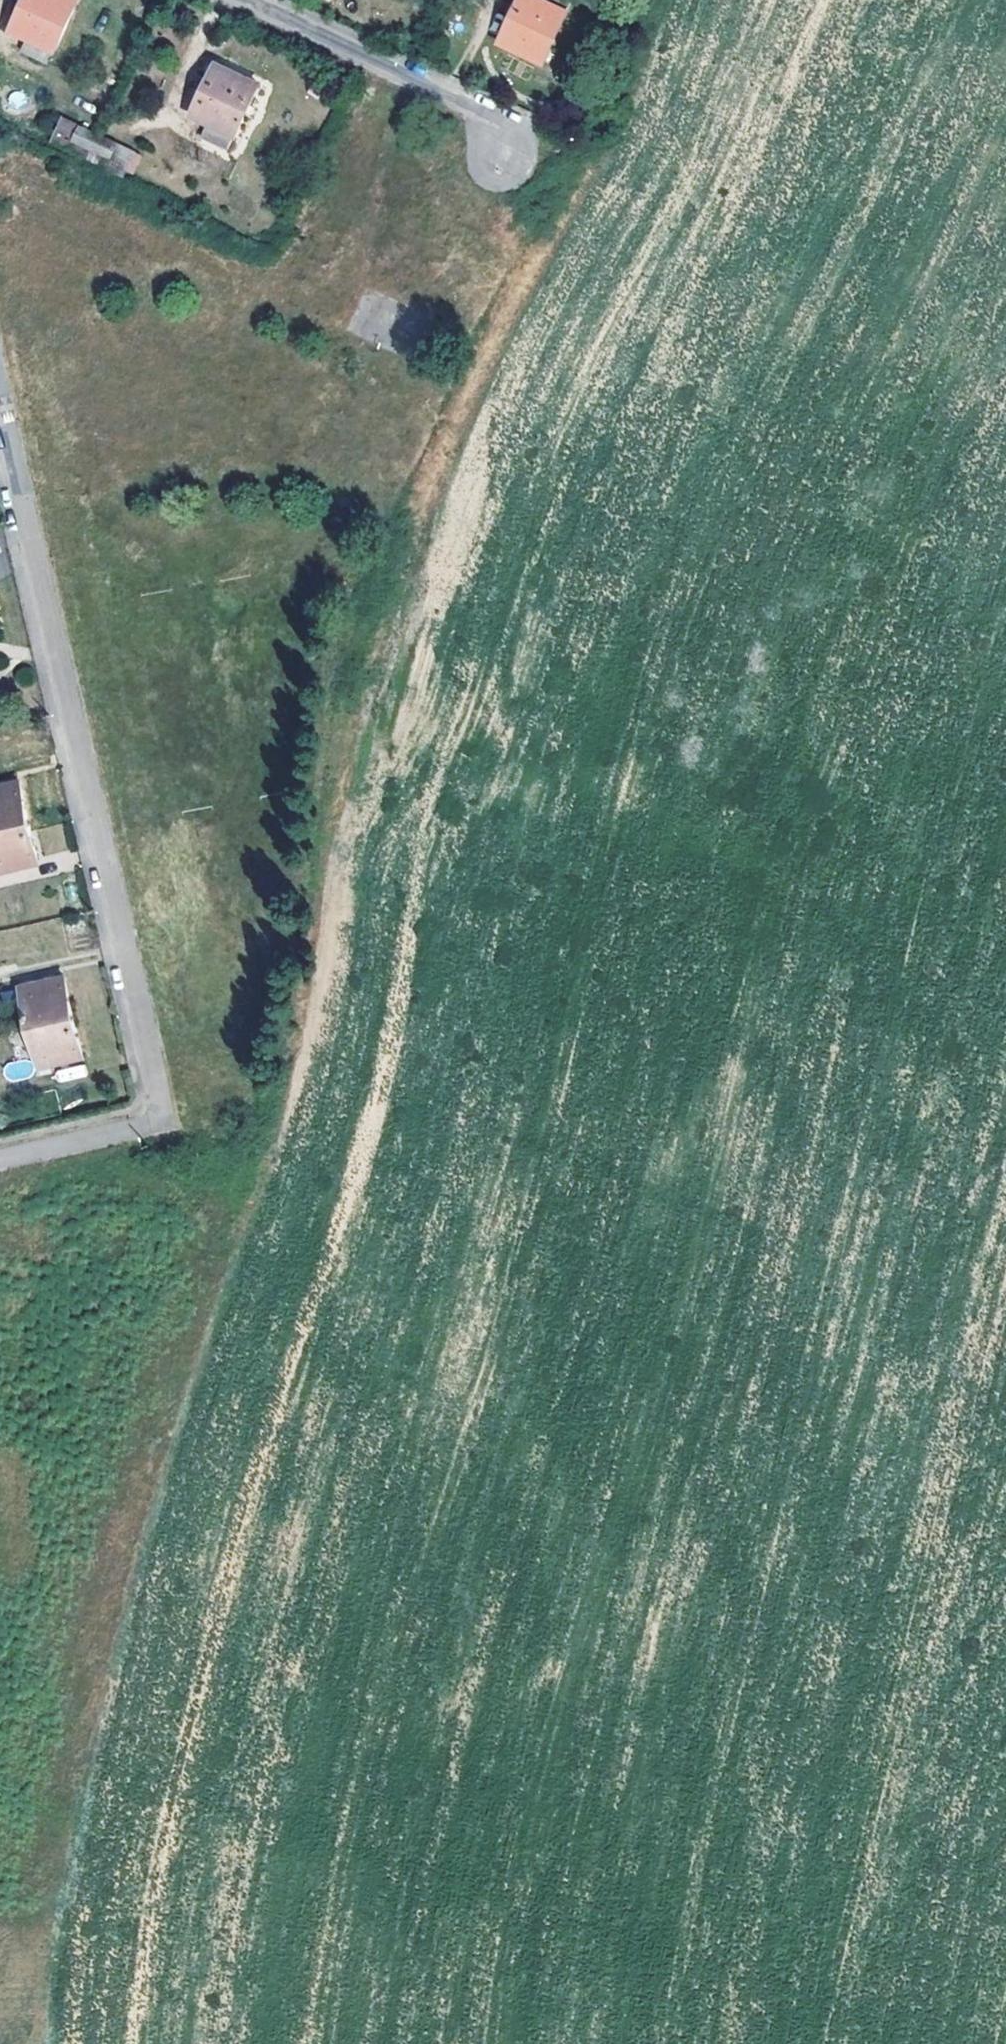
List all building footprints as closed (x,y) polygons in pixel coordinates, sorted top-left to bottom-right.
[(76,0),(27,0),(12,34),(34,44),(29,56),(52,67),(81,3),(76,0)] [(551,3),(544,0),(526,0),(505,45),(551,65),(579,0),(553,0),(551,3)] [(262,89),(219,68),(195,119),(214,128),(207,141),(232,152),(262,89)] [(118,146),(84,129),(78,144),(112,160),(118,146)] [(20,785),(0,789),(0,873),(38,865),(20,785)] [(82,1060),(64,979),(21,989),(39,1069),(82,1060)] [(58,1083),(86,1076),(84,1064),(55,1071),(58,1083)]
